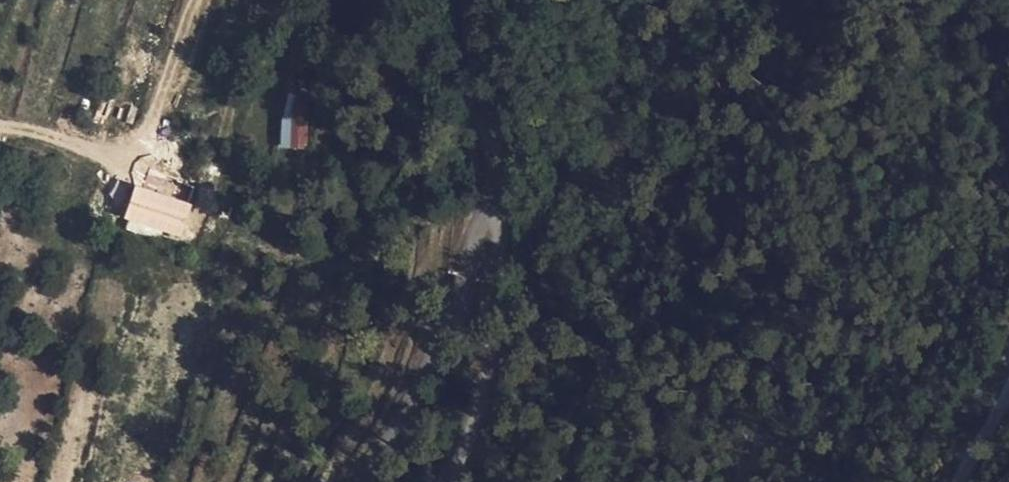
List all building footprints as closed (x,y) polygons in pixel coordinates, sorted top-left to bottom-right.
[(289,87),(278,145),(304,150),(315,92),(289,87)] [(209,223),(203,221),(156,209),(145,239),(198,253),(209,223)]
